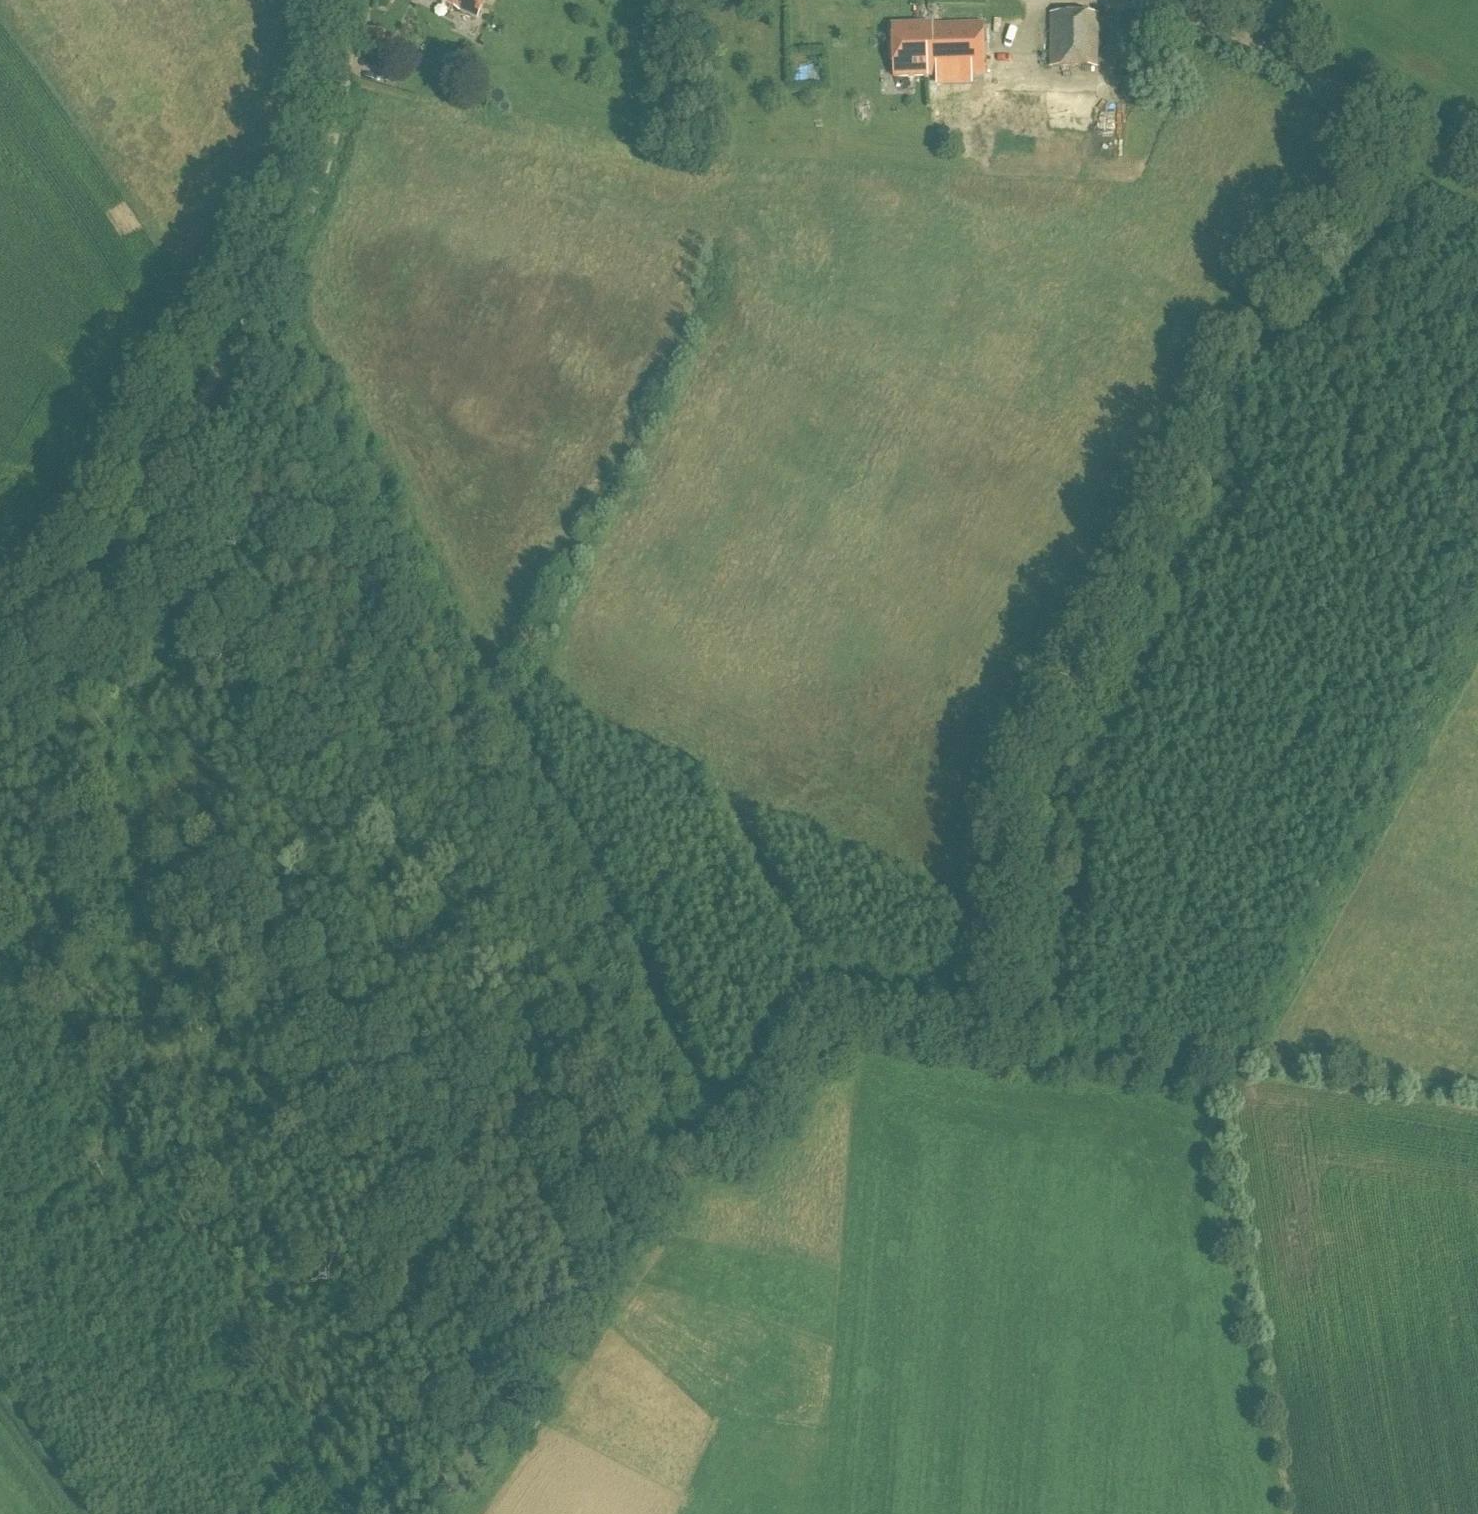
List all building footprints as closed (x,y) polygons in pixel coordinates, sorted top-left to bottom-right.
[(477,22),(488,0),(432,0),(477,22)] [(1096,68),(1097,14),(1051,14),(1050,68),(1096,68)] [(984,74),(983,24),(926,26),(926,24),(892,25),(894,78),(927,77),(927,79),(933,79),(933,76),(984,74)]
